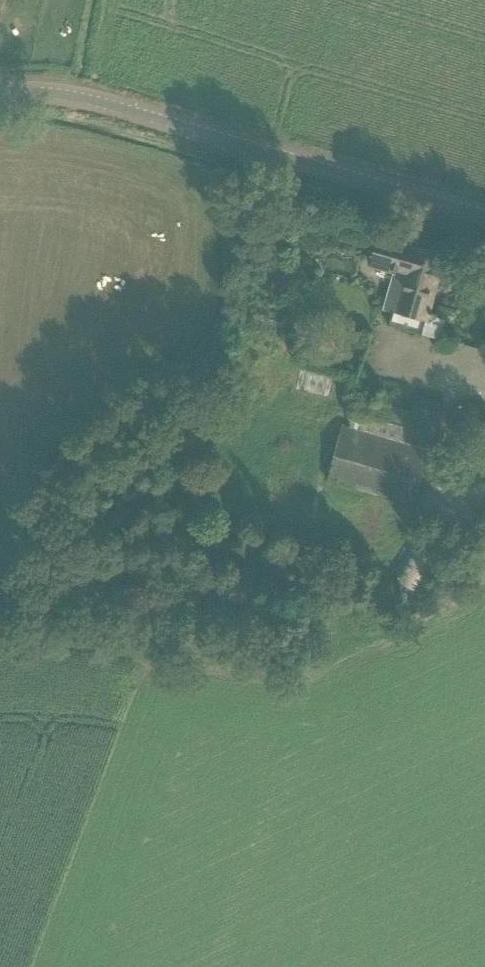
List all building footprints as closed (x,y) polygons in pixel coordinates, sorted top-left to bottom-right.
[(379,238),(374,257),(371,267),(395,274),(385,309),(394,312),(391,325),(440,339),(445,320),(426,314),(443,253),(412,245),(412,247),(379,238)] [(341,425),(327,481),(414,506),(441,413),(414,405),(412,412),(377,402),(379,394),(372,392),(370,398),(358,395),(349,427),(341,425)] [(393,578),(420,595),(454,542),(424,524),(393,578)]
